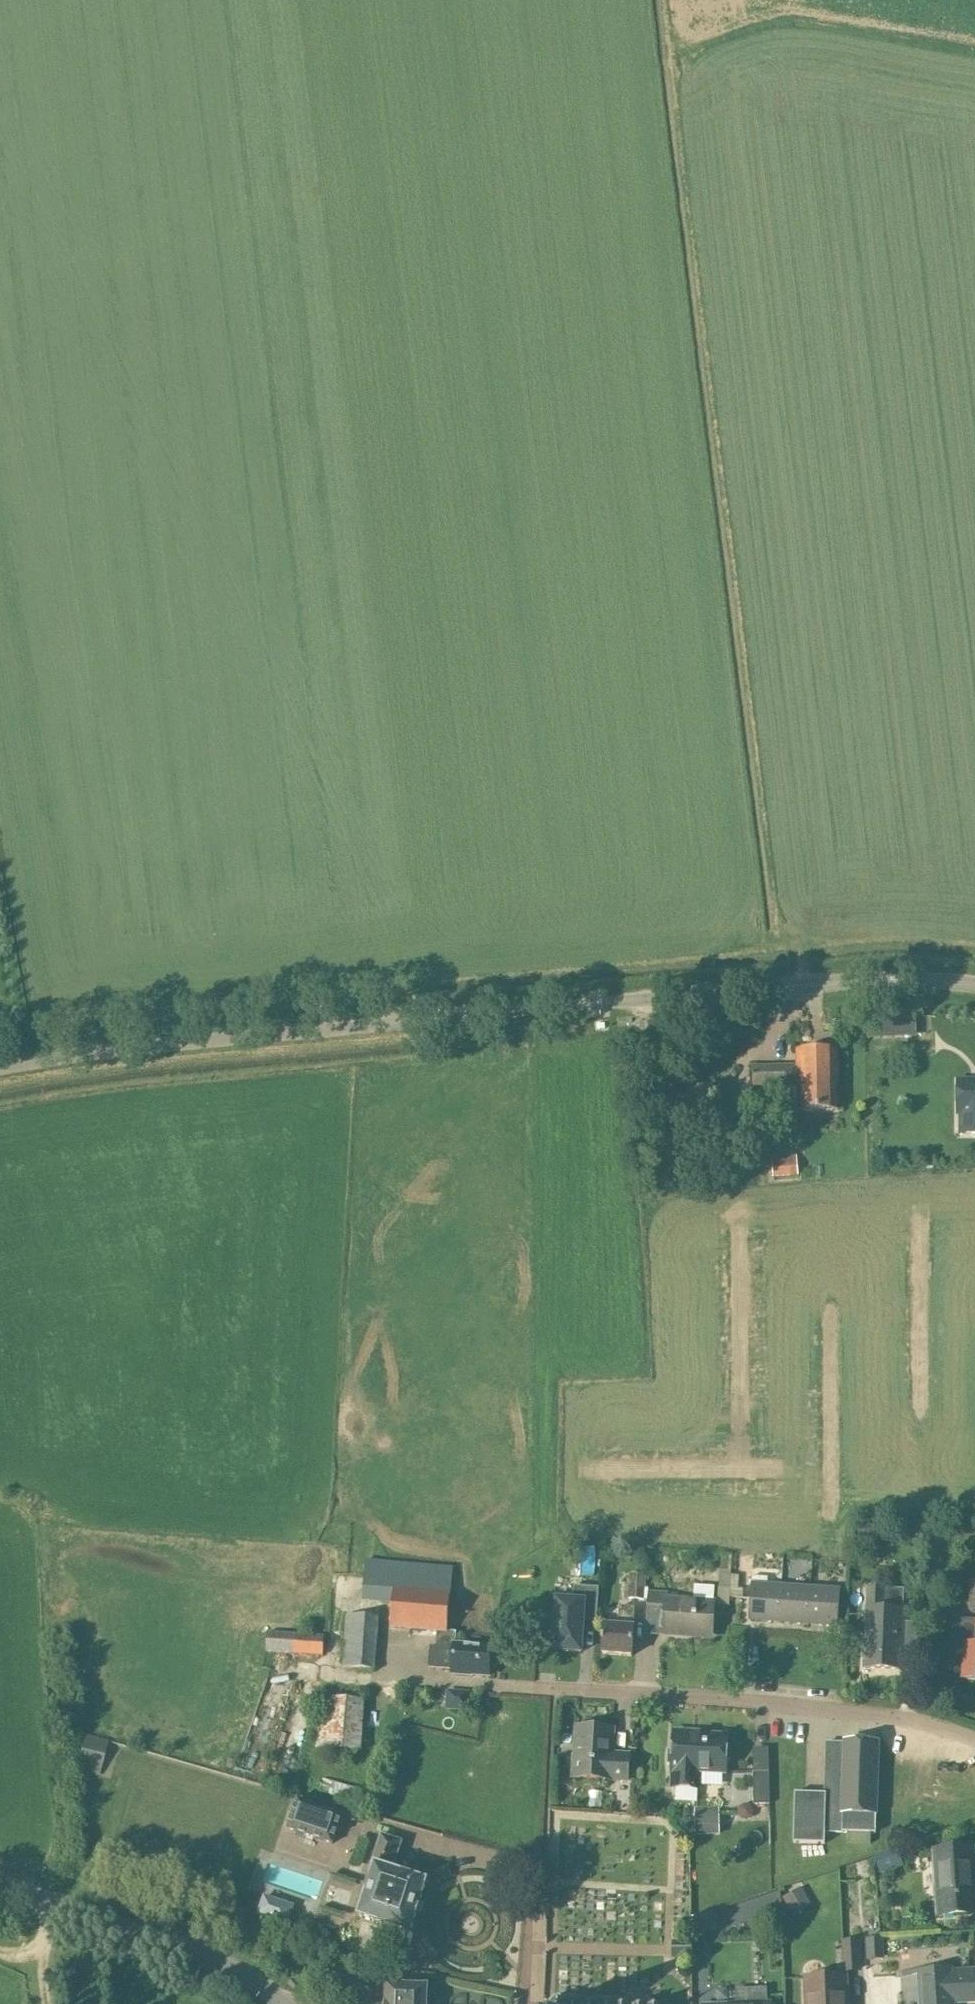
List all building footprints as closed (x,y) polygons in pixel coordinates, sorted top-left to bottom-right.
[(880,1018),(868,1019),(869,1041),(881,1040),(880,1018)] [(797,1050),(797,1065),(752,1066),(753,1088),(781,1087),(781,1103),(798,1103),(798,1112),(838,1111),(837,1085),(839,1085),(838,1050),(797,1050)] [(964,1112),(971,1113),(971,1134),(974,1134),(974,1082),(964,1081),(964,1112)] [(772,1157),(774,1178),(799,1176),(797,1155),(772,1157)] [(456,1632),(447,1631),(450,1594),(451,1594),(454,1567),(365,1560),(362,1601),(392,1604),(390,1629),(437,1633),(436,1646),(430,1646),(429,1668),(451,1670),(451,1675),(472,1677),(472,1675),(489,1677),(492,1647),(455,1644),(456,1632)] [(629,1574),(627,1598),(645,1599),(645,1591),(646,1575),(629,1574)] [(778,1623),(781,1585),(752,1583),(749,1621),(778,1623)] [(781,1585),(778,1623),(808,1625),(810,1587),(781,1585)] [(668,1592),(645,1591),(645,1599),(648,1599),(646,1634),(663,1635),(681,1636),(681,1630),(712,1633),(715,1603),(714,1603),(715,1588),(695,1586),(694,1601),(668,1599),(668,1592)] [(840,1589),(810,1587),(808,1625),(837,1627),(840,1589)] [(553,1636),(553,1648),(561,1648),(561,1651),(580,1653),(583,1619),(596,1620),(598,1589),(574,1588),(573,1601),(556,1600),(555,1618),(550,1618),(549,1635),(553,1636)] [(884,1590),(884,1609),(866,1609),(864,1668),(901,1670),(903,1610),(903,1590),(884,1590)] [(619,1610),(618,1626),(604,1625),(602,1654),(632,1656),(634,1627),(633,1627),(635,1608),(623,1607),(623,1610),(619,1610)] [(346,1614),(342,1668),(375,1670),(379,1617),(346,1614)] [(267,1652),(324,1655),(325,1636),(268,1633),(267,1652)] [(966,1644),(963,1679),(974,1680),(974,1645),(966,1644)] [(449,1686),(448,1708),(474,1710),(476,1688),(449,1686)] [(316,1749),(360,1753),(364,1700),(320,1697),(316,1749)] [(628,1756),(610,1755),(612,1729),(578,1727),(576,1756),(574,1777),(627,1781),(628,1756)] [(101,1776),(112,1740),(89,1733),(78,1769),(101,1776)] [(674,1733),(673,1751),(669,1751),(668,1764),(672,1765),(672,1775),(673,1775),(672,1787),(699,1789),(700,1771),(701,1735),(694,1735),(694,1734),(674,1733)] [(727,1737),(701,1735),(700,1771),(725,1773),(727,1737)] [(826,1743),(825,1794),(796,1793),(795,1841),(823,1842),(824,1833),(876,1834),(876,1815),(877,1815),(879,1742),(843,1741),(843,1744),(826,1743)] [(769,1804),(769,1772),(754,1772),(754,1804),(769,1804)] [(288,1829),(333,1844),(342,1815),(297,1800),(288,1829)] [(695,1834),(721,1834),(720,1809),(695,1809),(695,1834)] [(380,1835),(371,1864),(375,1865),(358,1917),(385,1926),(380,1941),(404,1949),(409,1934),(410,1934),(427,1882),(393,1871),(402,1842),(380,1835)] [(974,1914),(974,1858),(974,1847),(933,1850),(937,1916),(974,1914)] [(897,1851),(874,1860),(879,1877),(903,1869),(897,1851)] [(812,1907),(802,1888),(784,1899),(794,1917),(812,1907)] [(296,1906),(264,1895),(256,1916),(288,1927),(296,1906)] [(884,1958),(883,1937),(867,1938),(868,1959),(884,1958)] [(862,1971),(860,1940),(842,1941),(843,1972),(862,1971)] [(673,1959),(692,1959),(692,1942),(672,1942),(673,1959)] [(953,1969),(918,1972),(920,2003),(952,2003),(952,2002),(974,2001),(974,1971),(954,1973),(953,1969)] [(844,1976),(806,1977),(808,2003),(845,2003),(844,1976)] [(385,2003),(426,2003),(427,1987),(386,1986),(385,2003)] [(750,2003),(768,2003),(767,1987),(749,1988),(750,2003)]
